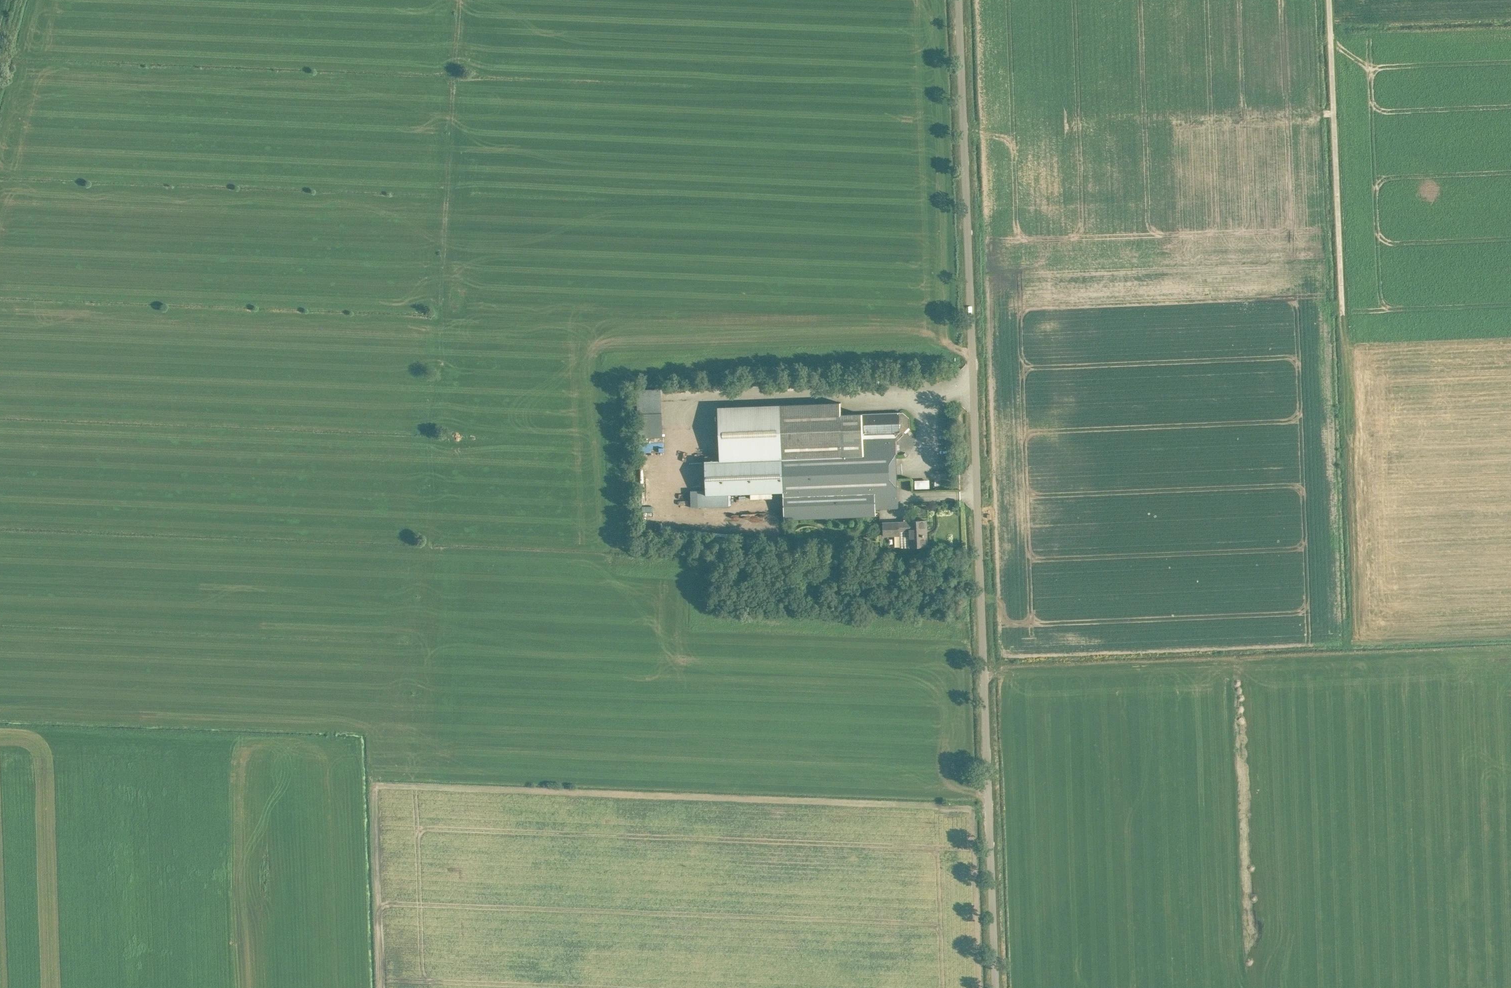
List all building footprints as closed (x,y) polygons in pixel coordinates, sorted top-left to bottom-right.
[(639,439),(662,439),(661,388),(638,388),(639,439)] [(896,455),(895,438),(897,438),(900,435),(900,433),(904,433),(910,427),(910,418),(903,412),(841,415),(841,402),(780,405),(718,407),(720,455),(720,461),(706,461),(707,495),(783,493),(784,519),(876,516),(876,509),(898,508),(896,455)] [(926,520),(916,521),(908,521),(908,522),(882,523),(883,536),(898,536),(898,547),(927,546),(926,520)]
